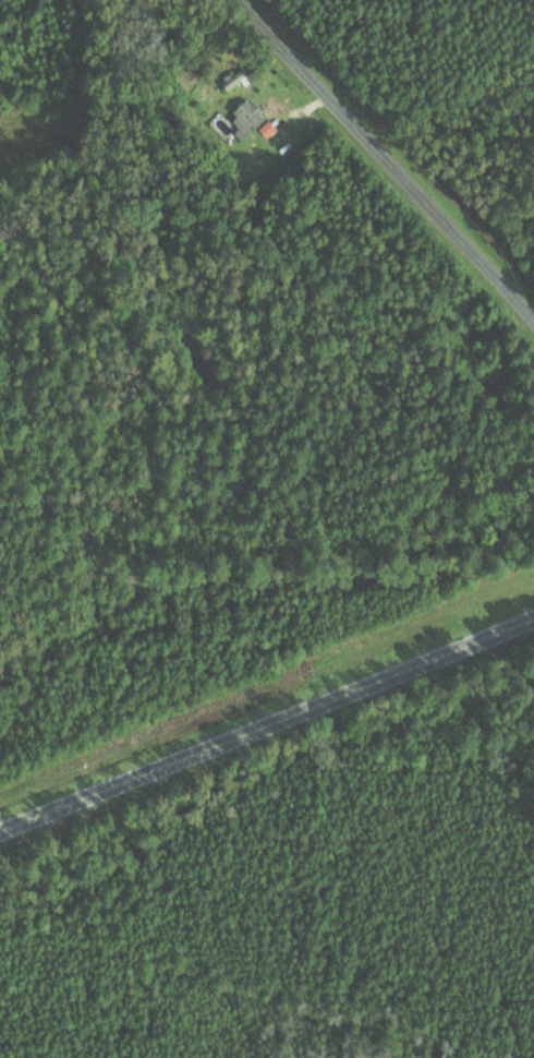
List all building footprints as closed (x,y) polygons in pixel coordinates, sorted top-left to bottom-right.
[(265,116),(250,100),(226,122),(241,138),(265,116)]
